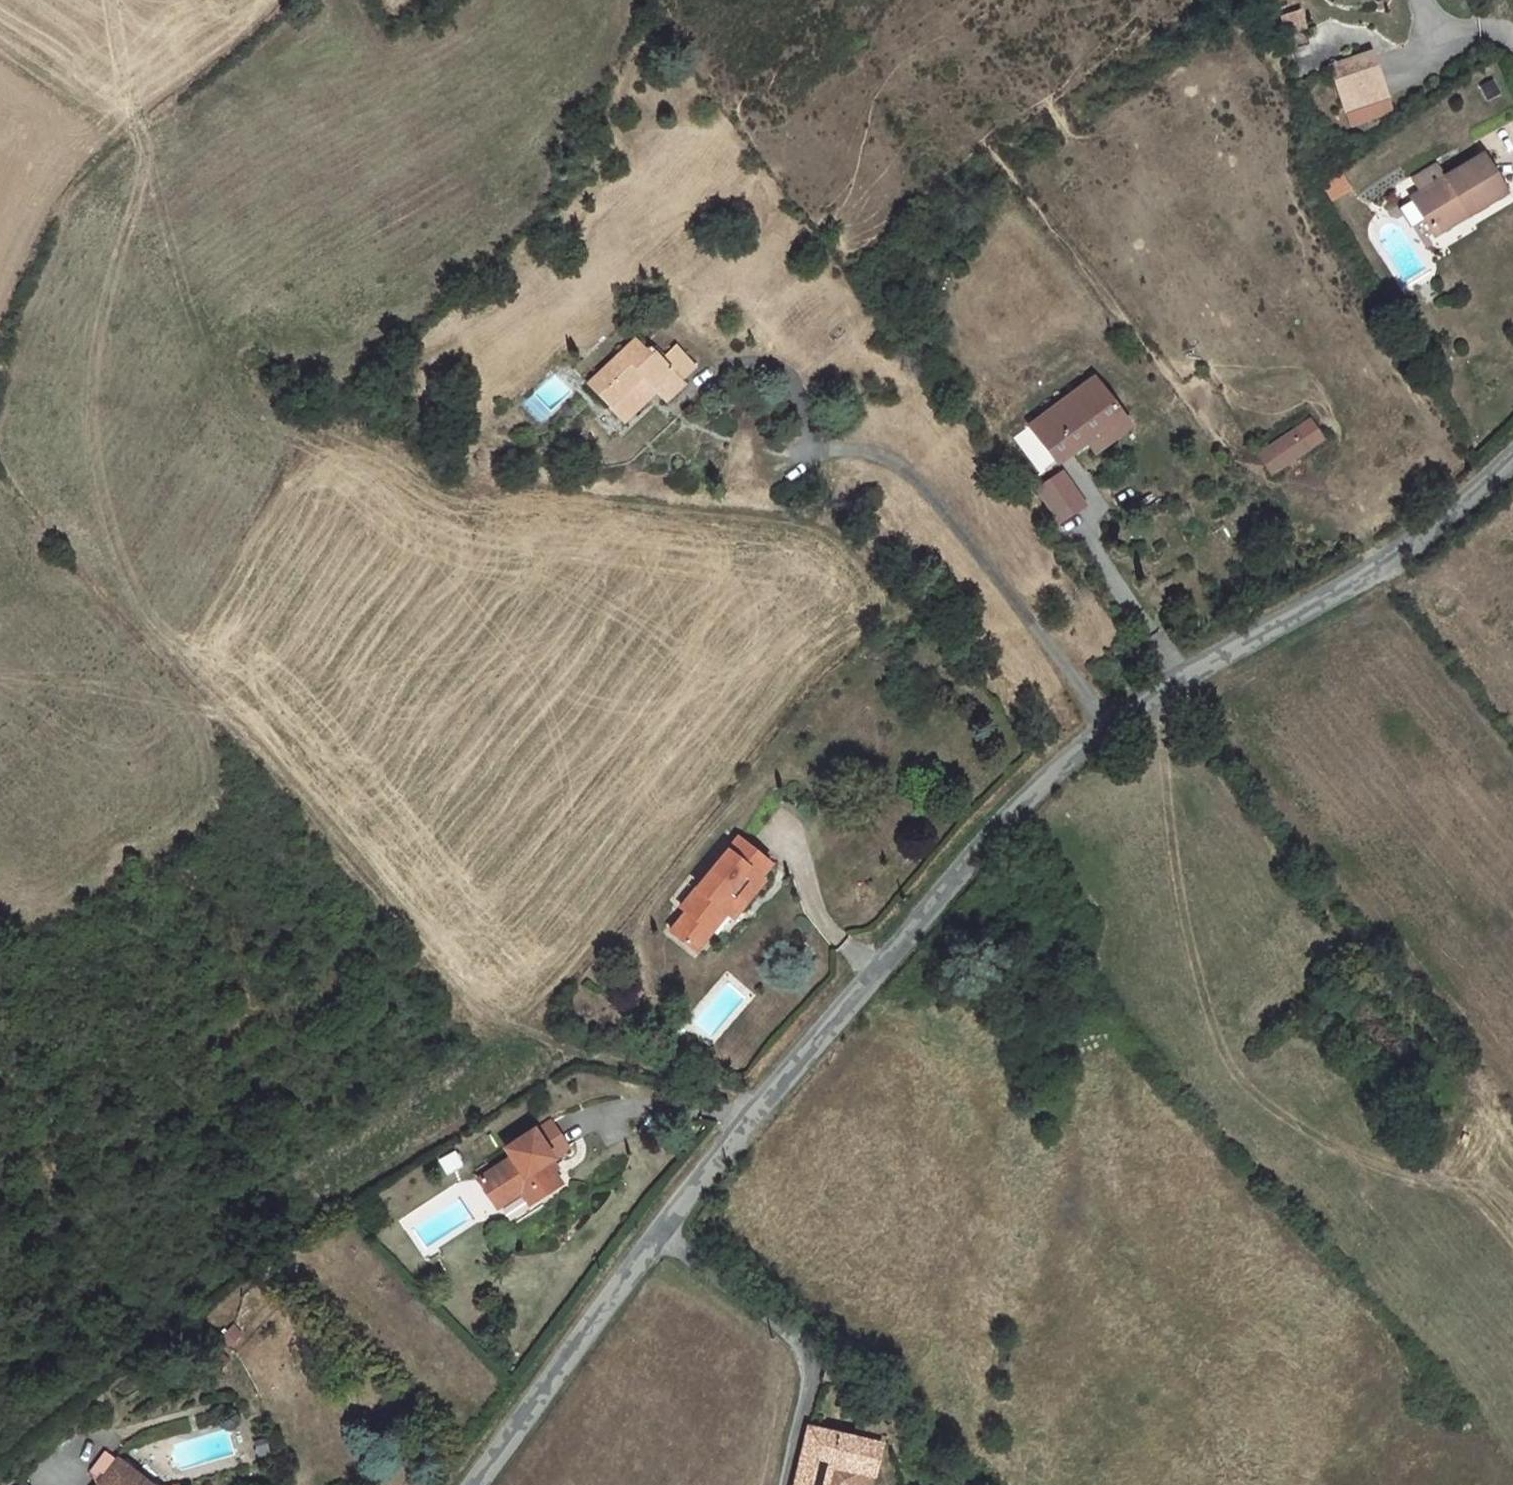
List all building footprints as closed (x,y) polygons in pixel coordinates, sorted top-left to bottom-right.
[(1302,19),(1284,26),(1289,41),(1307,34),(1302,19)] [(1334,80),(1343,101),(1355,124),(1394,106),(1374,62),(1334,80)] [(1481,154),(1407,200),(1426,231),(1460,210),(1469,223),(1509,198),(1481,154)] [(1435,245),(1469,223),(1460,210),(1426,231),(1435,245)] [(612,408),(625,396),(631,404),(652,387),(659,395),(682,376),(675,368),(688,357),(669,335),(657,344),(643,329),(637,334),(628,324),(576,367),(612,408)] [(1102,384),(1035,435),(1064,471),(1105,439),(1114,450),(1139,429),(1102,384)] [(612,408),(618,415),(631,404),(625,396),(612,408)] [(1280,480),(1312,454),(1294,433),(1262,459),(1280,480)] [(1082,533),(1094,523),(1061,480),(1047,490),(1041,496),(1074,540),(1082,533)] [(742,909),(753,918),(776,889),(771,884),(781,872),(747,846),(692,916),(697,921),(681,940),(709,964),(724,944),(711,934),(725,915),(733,920),(742,909)] [(743,930),(753,918),(742,909),(733,920),(725,915),(711,934),(724,944),(739,925),(743,930)] [(560,1124),(546,1132),(563,1161),(577,1153),(560,1124)] [(515,1149),(519,1156),(485,1176),(499,1198),(511,1191),(517,1200),(527,1193),(537,1187),(548,1204),(571,1190),(556,1169),(564,1163),(563,1161),(546,1132),(515,1149)] [(538,1211),(548,1204),(537,1187),(527,1193),(538,1211)] [(505,1207),(517,1200),(511,1191),(499,1198),(505,1207)] [(834,1455),(864,1463),(861,1484),(881,1484),(890,1436),(817,1420),(803,1484),(829,1484),(834,1455)] [(128,1462),(110,1484),(159,1484),(128,1462)]
